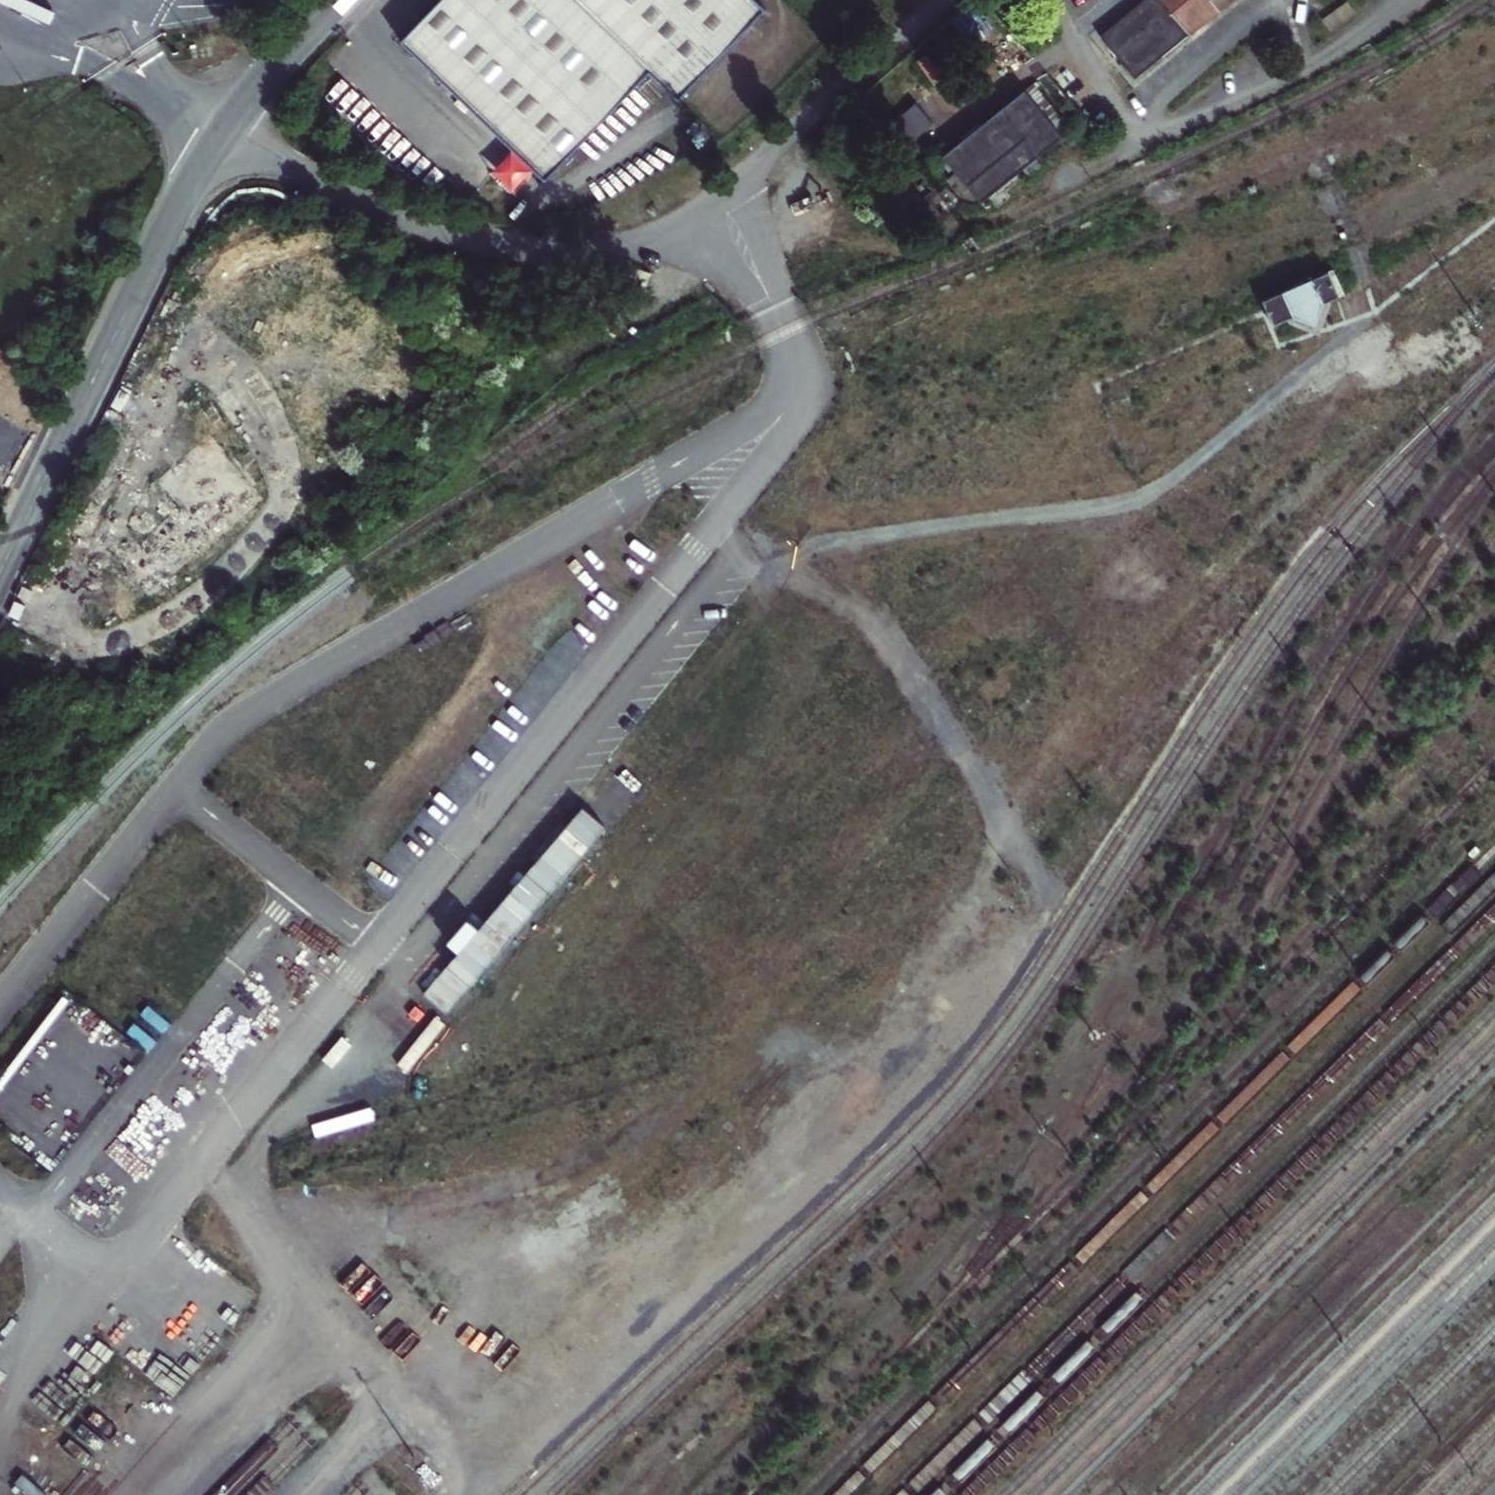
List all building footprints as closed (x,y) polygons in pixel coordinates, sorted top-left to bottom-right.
[(673,98),(761,9),(752,0),(437,0),(396,42),(522,166),(538,181),(645,71),(673,98)] [(1102,36),(1136,77),(1231,0),(1146,0),(1102,36)] [(1349,1),(1324,18),(1325,35),(1357,13),(1349,1)] [(1026,84),(945,149),(982,194),(1062,129),(1026,84)] [(912,105),(891,122),(908,143),(929,126),(912,105)] [(1332,273),(1266,301),(1276,324),(1296,315),(1319,325),(1327,302),(1342,296),(1332,273)] [(481,1007),(514,954),(486,937),(453,990),(481,1007)]
